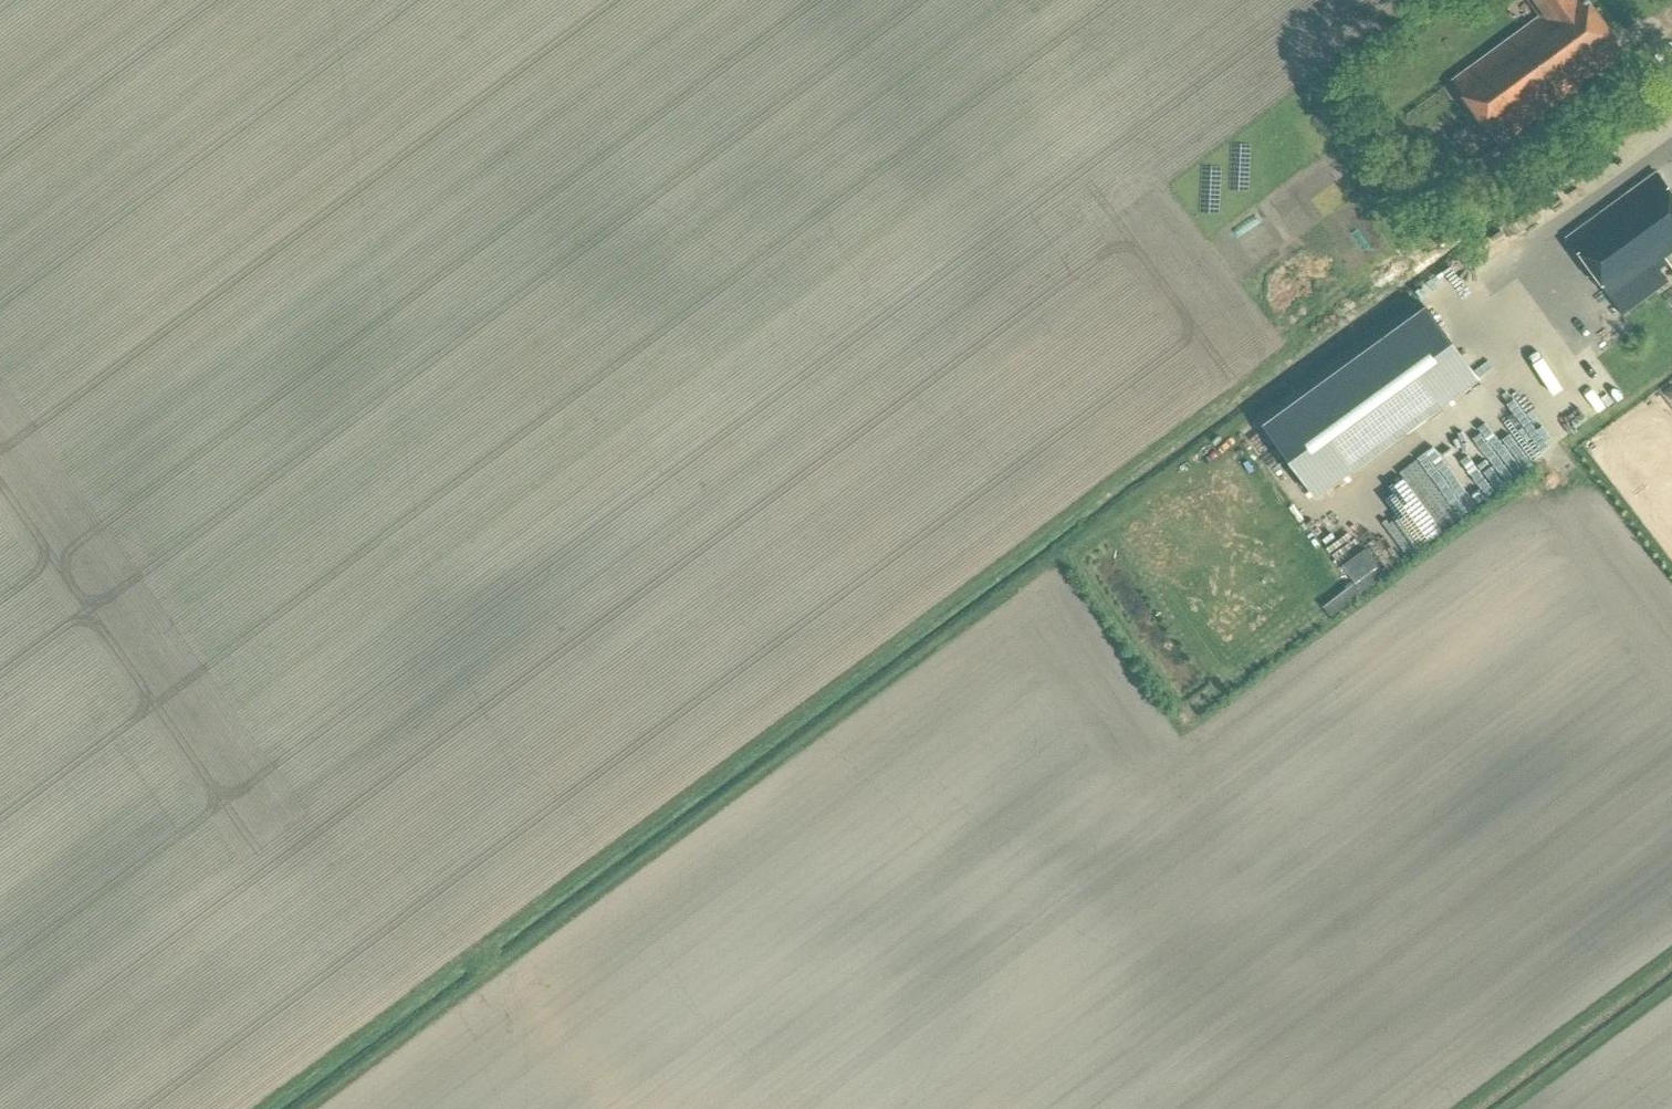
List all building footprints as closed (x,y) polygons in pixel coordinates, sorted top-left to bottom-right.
[(1623,56),(1584,0),(1530,0),(1542,17),(1452,81),(1499,143),(1623,56)] [(1671,261),(1671,193),(1657,173),(1568,238),(1624,314),(1668,282),(1660,270),(1671,261)] [(1317,498),(1480,380),(1427,308),(1265,426),(1317,498)] [(1500,432),(1479,447),(1504,482),(1550,448),(1514,398),(1489,416),(1500,432)]
